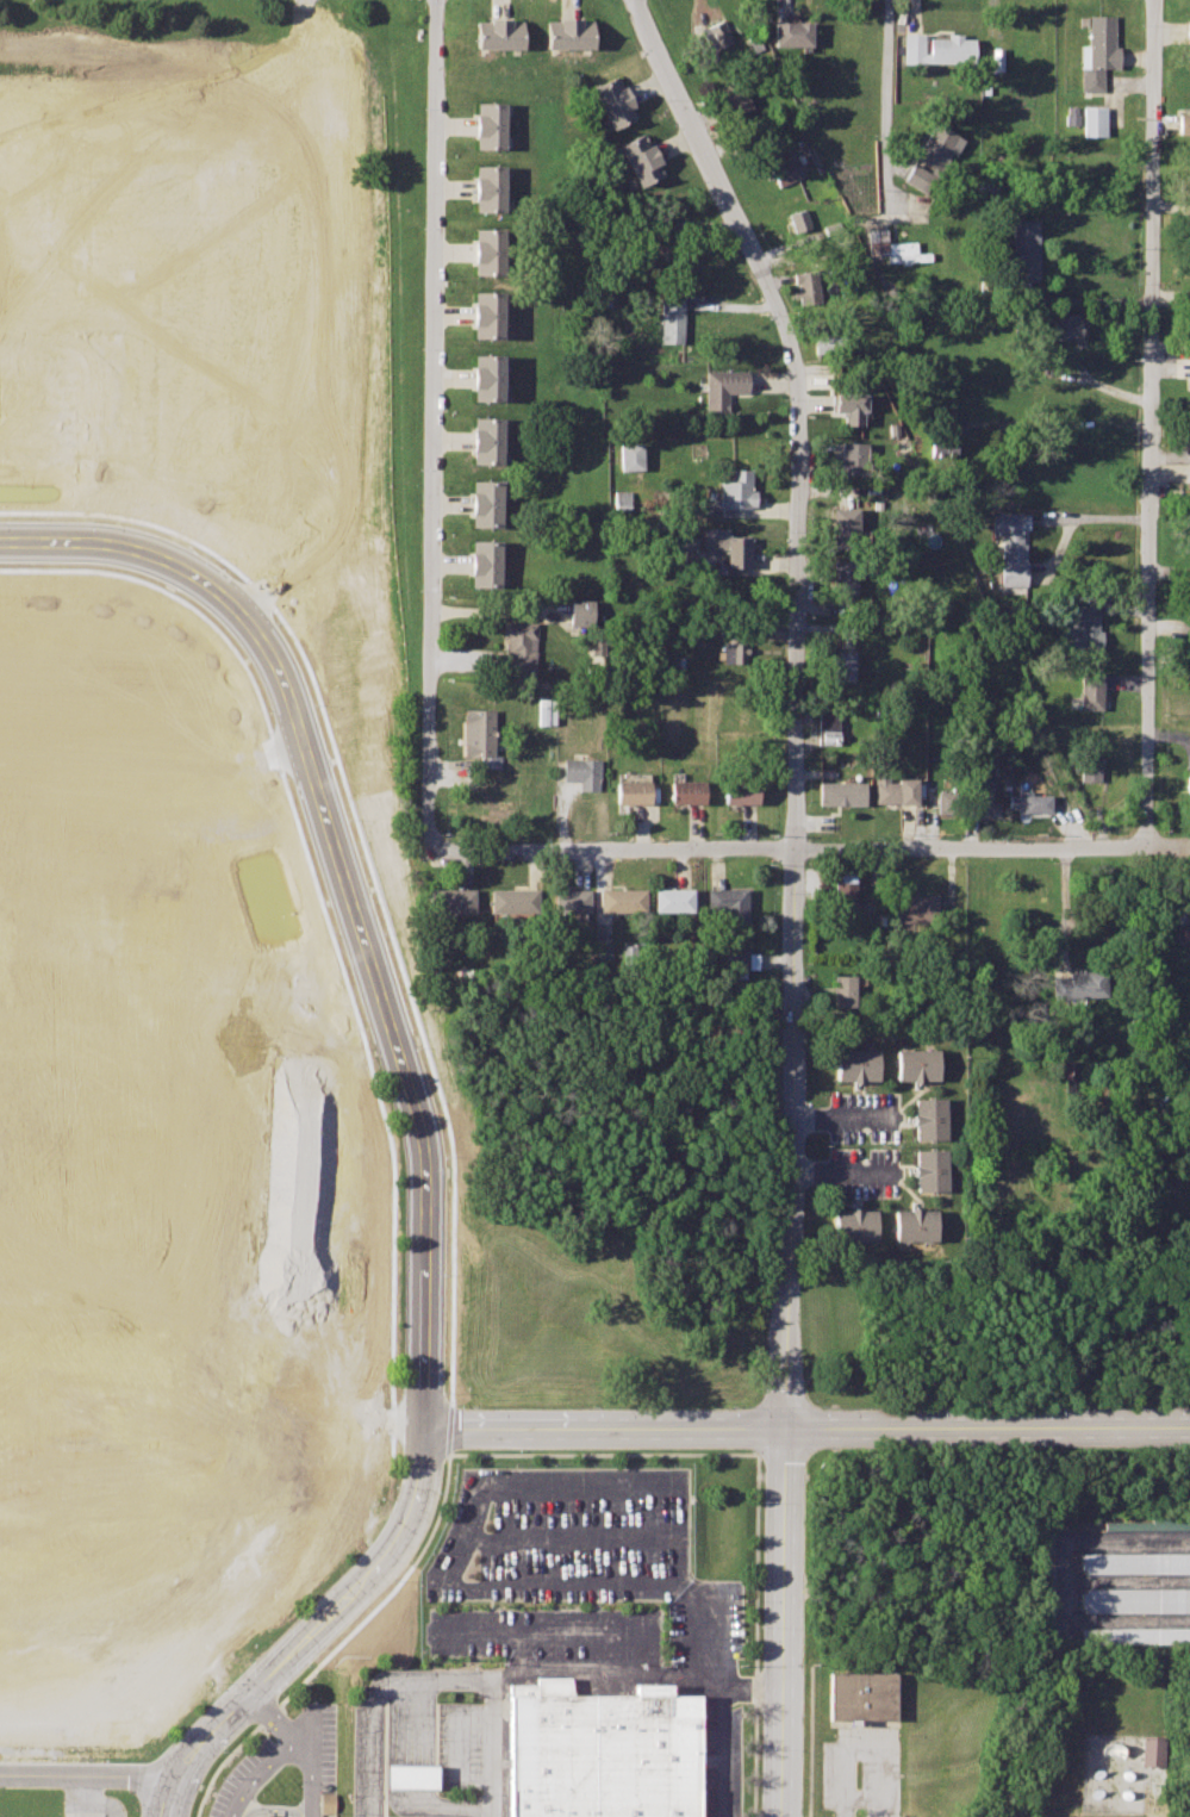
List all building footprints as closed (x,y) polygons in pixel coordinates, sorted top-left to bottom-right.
[(1113,14),(1077,15),(1078,25),(1085,25),(1086,44),(1080,44),(1080,92),(1102,91),(1102,67),(1119,67),(1117,44),(1113,44),(1113,14)] [(499,15),(488,15),(488,19),(475,19),(475,46),(499,46),(499,15)] [(522,19),(509,19),(509,15),(499,15),(499,46),(522,45),(522,19)] [(569,15),(557,15),(557,19),(546,19),(546,46),(569,46),(569,15)] [(592,20),(580,20),(580,15),(569,15),(569,46),(592,45),(592,20)] [(698,48),(706,44),(699,27),(723,17),(734,42),(714,50),(717,57),(704,63),(698,48)] [(812,20),(774,20),(774,44),(812,44),(812,20)] [(973,37),(961,37),(961,32),(947,32),(947,37),(929,36),(929,51),(923,51),(924,32),(904,31),(903,61),(973,62),(973,37)] [(1002,48),(991,46),(991,70),(1001,70),(1002,48)] [(600,106),(628,93),(623,83),(621,85),(616,74),(592,86),(600,106)] [(739,75),(717,86),(731,116),(753,105),(739,75)] [(628,93),(600,106),(611,127),(635,116),(630,105),(633,104),(628,93)] [(474,123),(474,112),(475,112),(475,100),(504,100),(504,123),(474,123)] [(1104,105),(1083,105),(1083,135),(1105,133),(1104,105)] [(1177,112),(1177,132),(1189,132),(1189,111),(1177,112)] [(934,122),(915,157),(939,169),(958,133),(934,122)] [(504,123),(474,123),(474,135),(475,135),(475,147),(504,147),(504,123)] [(655,150),(650,139),(648,141),(643,131),(618,143),(628,163),(655,150)] [(655,150),(628,163),(637,185),(662,173),(658,162),(660,161),(655,150)] [(796,155),(770,167),(779,186),(804,174),(796,155)] [(904,179),(914,162),(942,179),(933,194),(904,179)] [(473,186),(473,175),(475,175),(475,163),(503,164),(503,186),(473,186)] [(503,186),(473,186),(473,198),(475,198),(475,210),(503,210),(503,186)] [(803,206),(787,212),(795,230),(810,224),(803,206)] [(1038,218),(1011,219),(1013,280),(1039,280),(1038,218)] [(673,222),(653,222),(653,267),(673,266),(673,222)] [(472,249),(472,238),(474,238),(474,226),(501,226),(501,249),(472,249)] [(886,228),(867,229),(868,253),(887,251),(889,262),(902,261),(902,265),(911,263),(911,261),(932,260),(932,251),(916,253),(916,241),(887,242),(886,228)] [(501,249),(472,249),(472,260),(474,260),(474,273),(501,273),(501,249)] [(816,268),(792,272),(793,282),(797,282),(798,290),(792,291),(792,295),(798,294),(799,303),(820,300),(816,268)] [(472,312),(472,301),(474,301),(474,290),(501,290),(501,312),(472,312)] [(684,295),(661,295),(661,342),(683,342),(684,295)] [(501,312),(472,312),(472,323),(473,323),(473,336),(501,336),(501,312)] [(1079,312),(1051,312),(1051,326),(1045,326),(1045,338),(1079,338),(1079,312)] [(814,335),(815,351),(846,350),(846,332),(814,335)] [(501,375),(501,353),(474,353),(474,365),(472,365),(472,375),(501,375)] [(749,369),(706,369),(706,415),(731,413),(730,391),(749,391),(749,369)] [(501,375),(472,375),(472,386),(473,386),(473,399),(501,399),(501,375)] [(866,391),(833,392),(834,411),(842,411),(842,424),(862,424),(862,410),(866,410),(866,391)] [(471,438),(471,428),(473,428),(473,416),(500,416),(500,438),(471,438)] [(965,431),(965,417),(932,417),(932,455),(955,455),(955,431),(965,431)] [(500,438),(471,438),(471,449),(473,449),(473,462),(500,462),(500,438)] [(866,441),(840,440),(839,474),(865,474),(866,441)] [(641,442),(619,443),(622,469),(642,468),(641,442)] [(750,468),(731,468),(731,480),(721,480),(722,506),(750,506),(750,503),(755,503),(755,490),(750,490),(750,468)] [(471,502),(471,491),(472,491),(472,479),(500,479),(500,502),(471,502)] [(629,491),(615,490),(615,509),(629,509),(629,491)] [(500,502),(471,502),(471,512),(472,512),(472,525),(500,525),(500,502)] [(858,506),(831,506),(831,547),(858,547),(858,506)] [(1028,512),(992,512),(992,534),(1002,534),(1002,585),(1027,585),(1027,542),(1022,542),(1023,528),(1028,528),(1028,512)] [(750,536),(728,535),(728,527),(703,527),(703,549),(724,549),(724,566),(750,566),(750,536)] [(469,561),(469,552),(472,552),(472,539),(500,540),(499,562),(469,561)] [(698,552),(698,539),(680,539),(680,552),(698,552)] [(855,559),(831,560),(833,596),(856,596),(855,559)] [(499,562),(469,561),(469,573),(471,573),(471,586),(499,586),(499,562)] [(592,599),(571,599),(571,623),(592,623),(592,599)] [(1098,614),(1092,614),(1092,604),(1072,604),(1071,614),(1082,615),(1080,634),(1065,634),(1065,646),(1102,647),(1102,630),(1097,630),(1098,614)] [(536,622),(503,621),(501,636),(507,636),(507,652),(513,652),(512,670),(535,670),(536,622)] [(744,642),(724,642),(724,662),(744,662),(744,642)] [(854,651),(830,651),(831,680),(854,679),(854,651)] [(1103,672),(1082,671),(1080,708),(1102,709),(1103,672)] [(537,724),(554,724),(555,699),(537,698),(537,724)] [(494,707),(463,707),(462,755),(480,757),(480,766),(500,767),(500,755),(493,755),(494,707)] [(840,713),(818,713),(818,745),(840,745),(840,713)] [(1101,745),(1080,745),(1080,760),(1076,760),(1076,771),(1080,771),(1080,780),(1101,780),(1101,745)] [(599,759),(562,758),(562,780),(580,780),(580,790),(599,790),(599,759)] [(915,778),(897,778),(897,782),(889,782),(889,777),(874,778),(874,803),(916,802),(915,778)] [(703,778),(671,779),(672,802),(703,801),(703,778)] [(649,780),(617,780),(617,803),(649,802),(649,780)] [(756,780),(724,782),(725,803),(758,802),(756,780)] [(864,782),(818,782),(818,804),(864,804),(864,782)] [(992,788),(976,786),(976,795),(968,795),(966,816),(998,817),(999,802),(991,801),(992,788)] [(937,790),(937,813),(962,814),(962,803),(955,803),(957,790),(937,790)] [(1049,794),(1030,794),(1030,790),(1017,790),(1017,794),(1009,794),(1009,808),(1017,808),(1017,811),(1049,813),(1049,794)] [(854,872),(837,872),(837,882),(834,882),(834,910),(853,910),(854,872)] [(692,886),(654,886),(654,919),(668,919),(667,910),(692,910),(692,886)] [(473,888),(430,888),(430,911),(473,911),(473,888)] [(537,888),(490,888),(490,911),(537,910),(537,888)] [(587,888),(555,888),(555,911),(587,910),(587,888)] [(644,888),(599,889),(600,911),(646,910),(644,888)] [(747,888),(706,889),(708,910),(723,909),(723,926),(747,926),(747,888)] [(936,895),(896,895),(896,922),(937,921),(936,895)] [(1189,923),(1175,923),(1176,940),(1189,939),(1189,923)] [(746,948),(719,948),(719,972),(746,972),(746,948)] [(1103,969),(1067,971),(1067,976),(1049,977),(1052,998),(1104,995),(1103,969)] [(855,975),(831,975),(833,1007),(855,1007),(855,975)] [(879,1051),(837,1052),(837,1082),(879,1081),(879,1051)] [(936,1051),(898,1052),(898,1081),(937,1079),(936,1051)] [(946,1099),(915,1100),(915,1140),(945,1141),(946,1099)] [(945,1150),(915,1151),(916,1190),(946,1189),(945,1150)] [(876,1209),(834,1209),(836,1243),(878,1243),(876,1209)] [(934,1209),(896,1209),(897,1240),(936,1240),(934,1209)] [(1078,1554),(1078,1572),(1189,1571),(1189,1554),(1078,1554)] [(1079,1589),(1079,1611),(1189,1611),(1189,1589),(1079,1589)] [(1080,1628),(1080,1645),(1189,1645),(1189,1627),(1080,1628)] [(829,1673),(828,1717),(889,1717),(891,1673),(829,1673)] [(511,1816),(698,1816),(697,1693),(671,1693),(671,1685),(637,1685),(637,1695),(574,1697),(574,1678),(540,1678),(540,1686),(510,1686),(511,1816)] [(1142,1736),(1141,1766),(1164,1766),(1165,1736),(1142,1736)] [(435,1766),(386,1766),(386,1787),(435,1788),(435,1766)] [(319,1812),(334,1813),(334,1793),(320,1792),(319,1812)]
